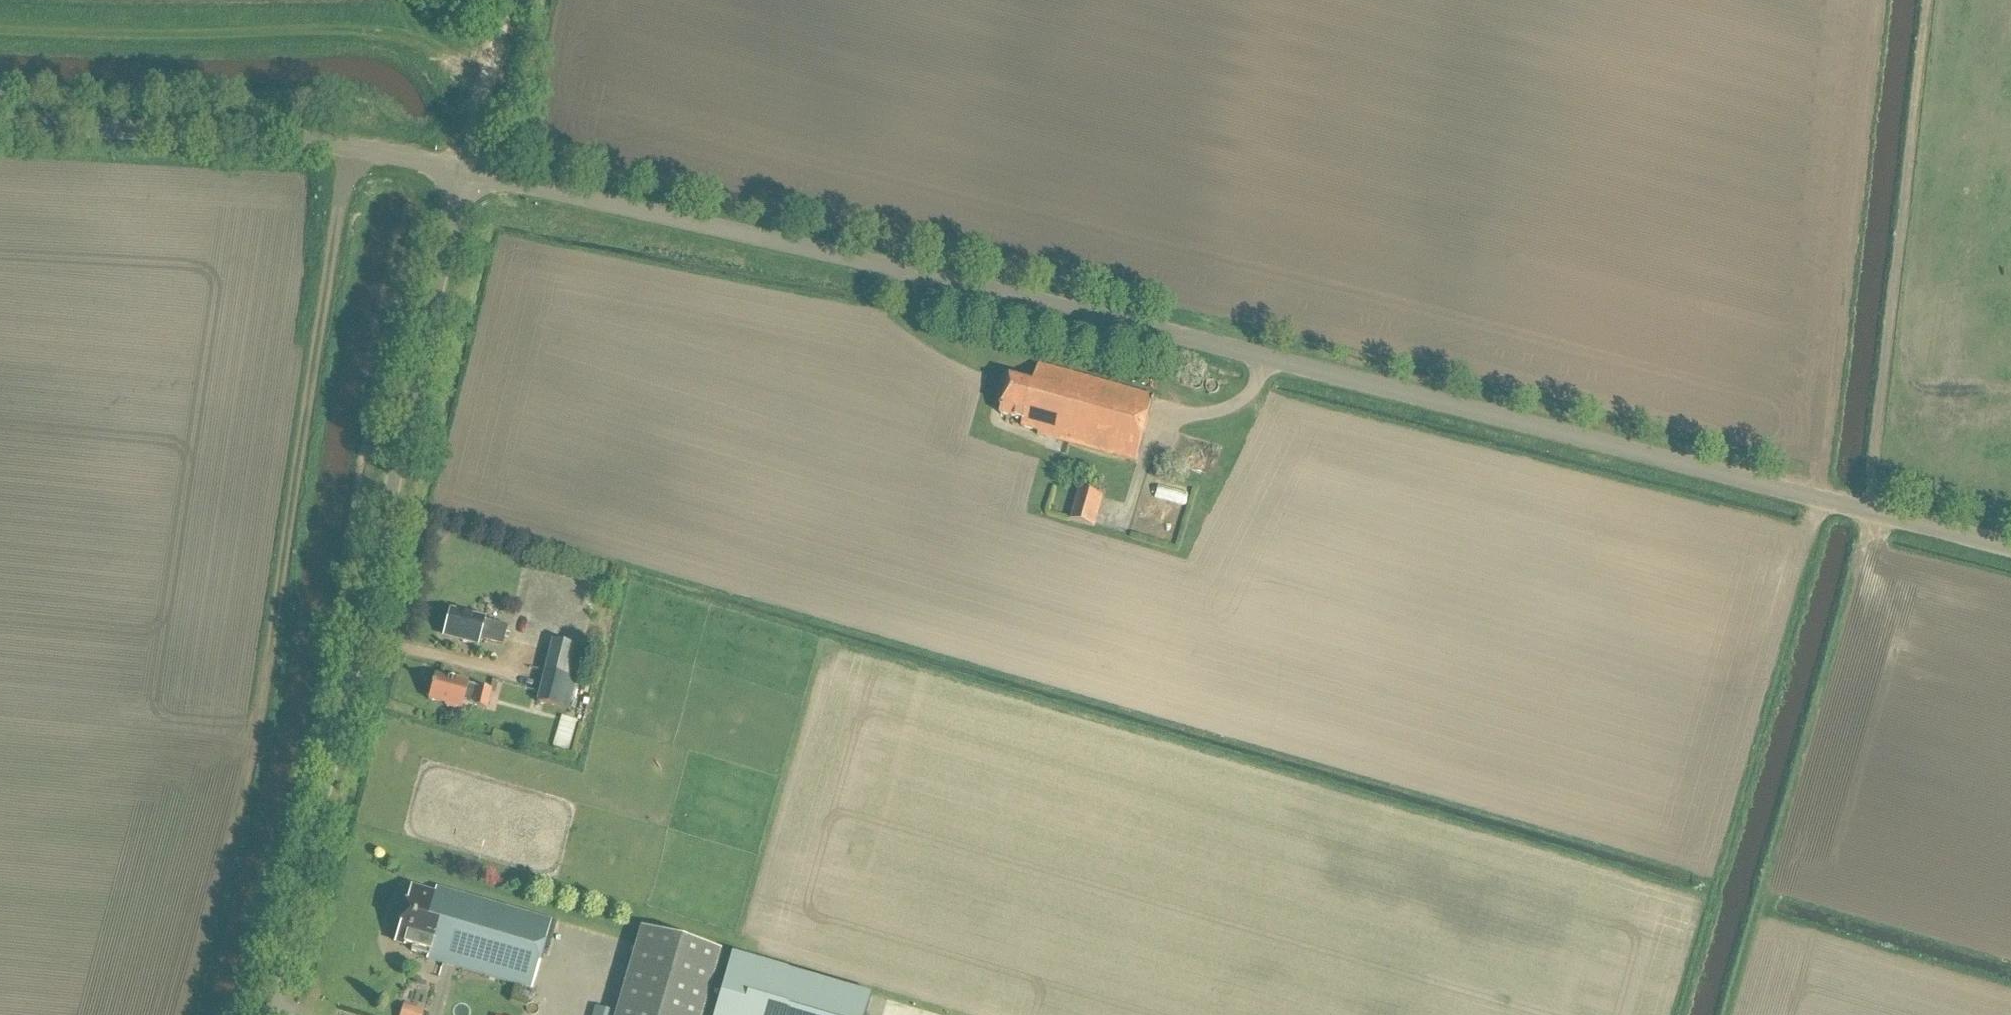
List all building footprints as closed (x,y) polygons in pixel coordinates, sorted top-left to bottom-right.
[(1040,434),(1039,437),(1135,464),(1137,464),(1155,398),(1153,398),(1039,367),(1034,386),(1011,379),(1001,416),(1024,423),(1022,429),(1040,434)] [(1095,528),(1104,497),(1078,490),(1070,521),(1095,528)] [(451,612),(444,638),(478,646),(479,641),(503,647),(507,628),(484,622),(485,619),(471,615),(471,617),(451,612)] [(552,642),(545,673),(576,681),(585,645),(579,643),(577,648),(552,642)] [(576,681),(545,673),(537,704),(568,712),(576,681)] [(435,676),(428,702),(461,710),(463,705),(486,711),(491,692),(468,686),(468,683),(455,679),(454,681),(435,676)] [(562,717),(553,747),(568,752),(577,721),(562,717)] [(410,889),(394,944),(412,949),(411,953),(427,958),(427,961),(531,991),(551,923),(436,889),(434,896),(410,889)] [(720,953),(641,930),(616,1014),(701,1014),(720,953)] [(872,999),(730,958),(714,1014),(867,1014),(872,999)] [(426,1011),(404,1005),(401,1014),(425,1014),(426,1011)]
